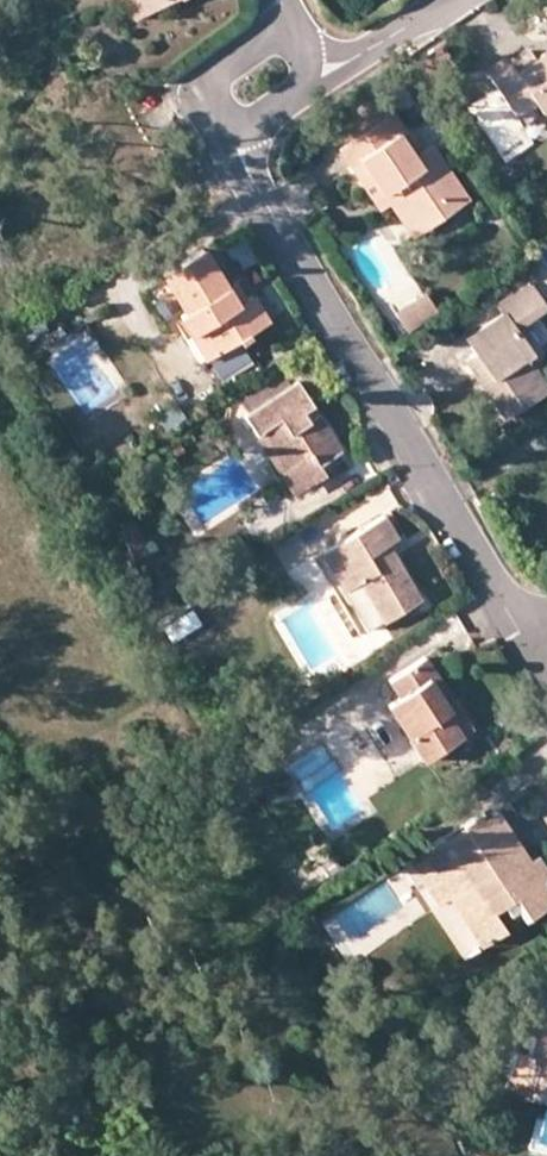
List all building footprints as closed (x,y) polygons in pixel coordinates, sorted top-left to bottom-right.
[(171,0),(125,0),(136,20),(171,0)] [(546,37),(534,46),(540,53),(546,49),(546,38),(546,37)] [(488,76),(520,123),(546,106),(546,49),(540,53),(534,46),(511,61),(488,76)] [(346,143),(387,115),(378,102),(337,130),(346,143)] [(520,123),(531,139),(546,128),(546,106),(520,123)] [(387,115),(413,155),(418,152),(392,111),(387,115)] [(337,150),(347,165),(361,155),(391,201),(401,195),(424,227),(468,196),(431,143),(418,152),(413,155),(387,115),(337,150)] [(410,237),(424,227),(401,195),(391,201),(361,155),(347,165),(378,210),(387,205),(410,237)] [(205,248),(160,274),(183,313),(177,315),(189,334),(201,326),(215,349),(268,318),(252,293),(245,297),(236,302),(226,284),(205,248)] [(235,280),(226,284),(236,302),(245,297),(235,280)] [(473,355),(490,379),(480,387),(501,419),(546,387),(546,386),(530,353),(515,330),(545,309),(527,282),(495,305),(501,314),(464,337),(473,355)] [(413,298),(425,315),(435,308),(424,291),(413,298)] [(396,310),(407,327),(425,315),(413,298),(396,310)] [(198,360),(215,349),(201,326),(189,334),(184,336),(198,360)] [(216,378),(252,360),(241,339),(206,357),(216,378)] [(473,355),(463,361),(480,387),(490,379),(473,355)] [(341,451),(296,380),(290,384),(281,371),(239,397),(247,410),(242,414),(254,432),(259,429),(292,481),(341,451)] [(292,481),(259,429),(254,432),(287,485),(292,481)] [(384,512),(312,557),(342,605),(348,601),(366,629),(421,595),(387,541),(398,535),(384,512)] [(132,520),(119,527),(129,550),(144,540),(132,520)] [(149,548),(144,540),(129,550),(132,559),(149,548)] [(438,673),(426,655),(388,680),(398,696),(387,703),(423,759),(452,739),(430,708),(438,702),(426,681),(438,673)] [(472,725),(438,673),(426,681),(438,702),(430,708),(452,739),(472,725)] [(187,777),(190,784),(230,760),(227,754),(215,761),(193,774),(187,777)] [(498,809),(483,819),(505,851),(519,842),(498,809)] [(407,859),(435,905),(447,897),(478,945),(503,928),(493,912),(503,905),(508,913),(517,908),(523,917),(546,900),(546,884),(543,877),(546,874),(546,867),(537,853),(530,857),(519,842),(505,851),(483,819),(479,812),(407,859)] [(332,857),(326,848),(315,856),(320,866),(332,857)] [(504,1089),(525,1094),(527,1088),(542,1091),(546,1068),(546,998),(526,992),(517,1026),(530,1030),(525,1054),(511,1051),(504,1089)]
